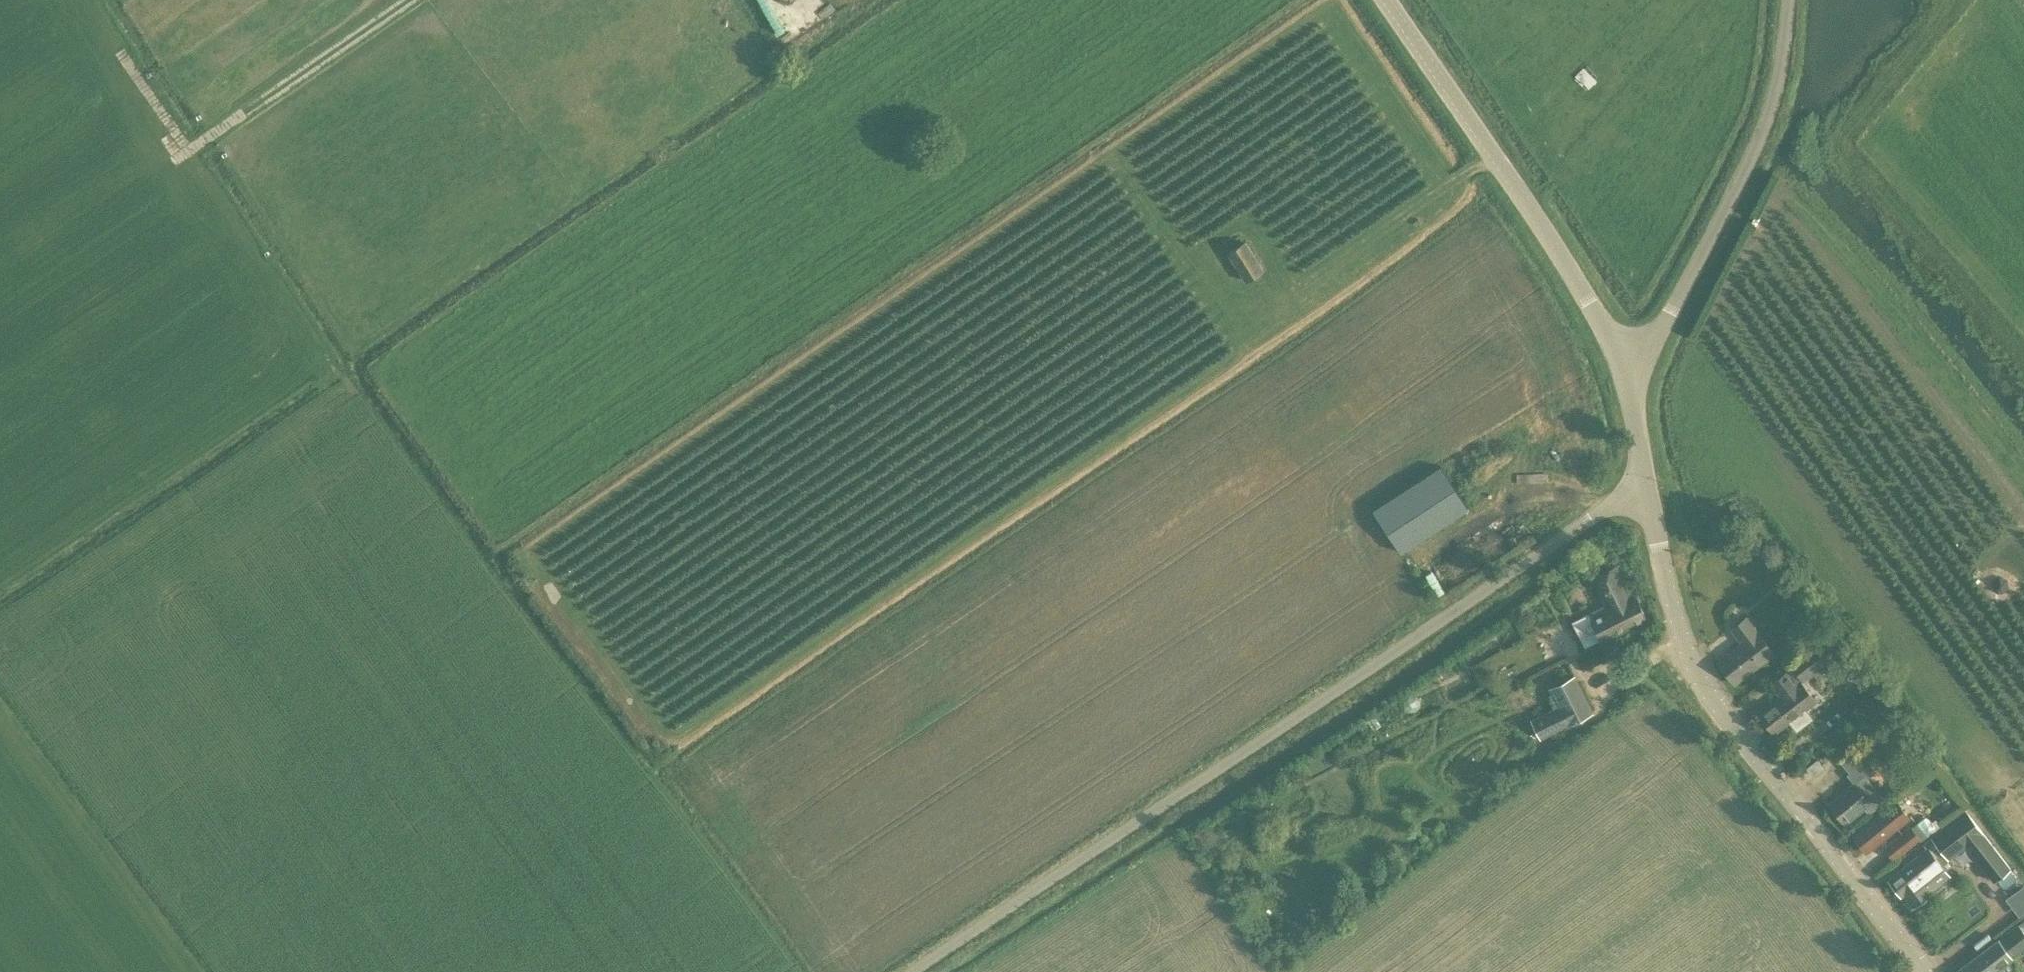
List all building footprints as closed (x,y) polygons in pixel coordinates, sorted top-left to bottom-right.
[(1585,63),(1574,76),(1587,88),(1598,76),(1585,63)] [(1264,270),(1246,241),(1227,251),(1245,281),(1246,281),(1264,270)] [(1374,509),(1401,551),(1469,507),(1441,465),(1374,509)] [(1646,616),(1636,596),(1632,598),(1616,565),(1590,578),(1604,604),(1570,621),(1584,647),(1613,633),(1646,616)] [(2008,587),(2007,579),(1999,576),(1992,581),(1993,590),(2001,593),(2008,587)] [(1741,642),(1717,661),(1734,684),(1749,672),(1774,653),(1746,616),(1730,629),(1741,642)] [(1820,638),(1789,662),(1792,666),(1787,669),(1788,670),(1769,683),(1780,697),(1758,713),(1774,733),(1788,722),(1796,732),(1813,719),(1805,709),(1815,700),(1801,683),(1834,657),(1820,638)] [(1579,711),(1563,684),(1549,695),(1555,708),(1534,720),(1542,735),(1579,711)] [(1876,771),(1856,747),(1840,761),(1849,772),(1846,775),(1854,783),(1830,803),(1843,822),(1862,807),(1868,813),(1884,800),(1867,777),(1876,771)] [(1908,817),(1895,801),(1853,835),(1866,851),(1908,817)] [(1924,843),(1928,849),(1890,879),(1902,894),(1905,891),(1915,904),(1931,891),(1930,889),(1950,873),(1941,862),(1950,855),(1966,843),(1994,878),(2009,867),(1965,811),(1934,835),(1924,843)] [(1911,827),(1910,825),(1883,847),(1893,859),(1919,839),(1921,841),(1928,835),(1917,823),(1911,827)] [(2023,909),(2023,882),(2023,880),(2003,895),(2018,914),(2023,909)] [(1958,969),(1960,971),(1991,971),(2023,947),(2023,933),(2017,925),(1999,938),(1958,969)]
